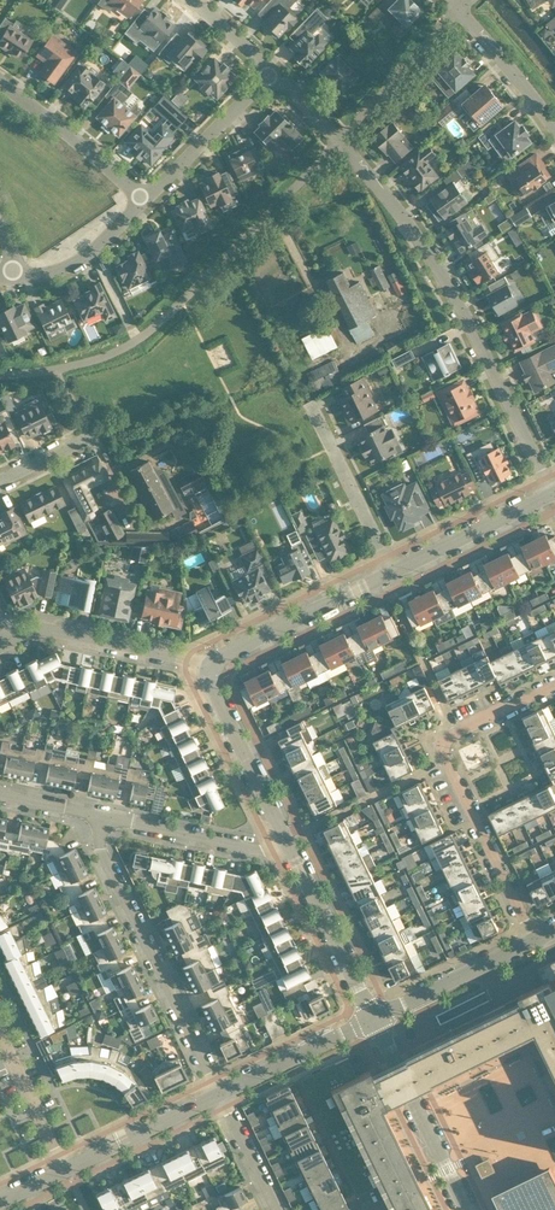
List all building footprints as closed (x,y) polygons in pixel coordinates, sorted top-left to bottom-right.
[(51,4),(59,10),(66,0),(54,0),(51,4)] [(98,2),(109,10),(113,3),(117,6),(119,3),(132,13),(137,6),(141,0),(99,0),(98,2)] [(269,31),(275,36),(277,34),(278,35),(287,25),(289,27),(296,20),(294,18),(295,17),(281,5),(286,0),(270,0),(258,13),(266,20),(264,22),(271,28),(269,31)] [(412,0),(384,0),(369,15),(375,22),(389,8),(400,19),(392,27),(400,35),(409,27),(406,24),(420,10),(415,5),(416,4),(412,0)] [(325,9),(323,12),(325,15),(328,17),(331,16),(333,12),(332,9),(328,7),(325,9)] [(135,19),(124,32),(136,42),(136,41),(146,35),(149,32),(160,41),(174,25),(168,19),(170,17),(163,11),(160,13),(154,8),(149,15),(143,10),(135,19)] [(296,41),(293,45),(291,47),(296,52),(294,54),(296,55),(296,58),(301,63),(304,63),(305,65),(323,47),(310,34),(326,18),(316,8),(290,35),(296,41)] [(546,23),(551,30),(554,27),(554,16),(546,23)] [(12,51),(21,57),(32,41),(11,27),(14,23),(5,17),(0,24),(0,43),(12,51)] [(546,27),(540,32),(545,38),(549,35),(549,31),(546,27)] [(162,48),(158,53),(169,62),(178,52),(188,61),(192,57),(196,61),(198,59),(205,50),(197,42),(198,40),(191,34),(189,38),(186,35),(183,38),(179,42),(172,36),(165,46),(162,48)] [(39,51),(36,55),(46,63),(40,72),(54,82),(61,72),(74,55),(50,37),(47,42),(40,51),(39,51)] [(96,39),(90,45),(100,53),(105,46),(96,39)] [(439,64),(429,73),(449,95),(473,75),(467,68),(469,66),(468,65),(470,64),(470,63),(473,61),(467,55),(465,57),(464,57),(462,59),(455,51),(446,59),(444,57),(437,62),(439,64)] [(136,55),(129,64),(130,65),(140,73),(147,64),(136,55)] [(324,61),(319,66),(319,69),(321,71),(320,72),(327,79),(326,81),(332,87),(333,85),(341,93),(353,81),(354,82),(359,82),(364,77),(364,72),(359,67),(354,67),(352,70),(337,55),(329,63),(327,61),(324,61)] [(214,57),(196,78),(202,84),(200,87),(207,93),(208,94),(210,91),(217,97),(235,76),(228,70),(229,68),(229,67),(224,63),(223,62),(221,64),(214,57)] [(79,67),(74,73),(66,82),(67,83),(65,85),(72,91),(74,88),(79,92),(75,98),(85,106),(89,101),(90,101),(98,92),(103,86),(102,85),(104,83),(82,65),(79,67)] [(130,65),(118,80),(128,88),(141,74),(140,73),(130,65)] [(148,68),(143,73),(149,78),(152,75),(152,71),(148,68)] [(483,86),(462,104),(480,125),(504,105),(486,83),(485,84),(483,86)] [(111,100),(97,116),(104,122),(112,129),(119,135),(141,108),(136,104),(133,104),(128,109),(121,104),(126,98),(126,95),(120,90),(111,100)] [(179,91),(171,99),(179,107),(189,97),(185,94),(184,95),(179,91)] [(163,96),(154,106),(167,119),(170,121),(176,127),(186,116),(163,96)] [(445,128),(421,100),(414,106),(425,120),(421,124),(433,138),(445,128)] [(459,107),(453,101),(436,115),(444,125),(454,116),(452,113),(459,107)] [(269,117),(268,115),(260,123),(262,125),(255,131),(262,138),(260,140),(268,148),(280,136),(292,148),(302,137),(292,127),(293,125),(292,124),(293,123),(285,115),(283,117),(276,110),(269,117)] [(141,124),(126,141),(134,148),(143,156),(151,163),(166,147),(165,146),(172,137),(164,129),(170,121),(167,119),(161,126),(159,125),(151,134),(141,124)] [(528,134),(522,125),(521,126),(516,120),(502,130),(497,123),(481,136),(489,147),(494,143),(498,148),(505,143),(513,155),(532,141),(527,134),(528,134)] [(378,137),(375,139),(384,150),(387,148),(398,160),(409,151),(398,138),(404,134),(394,123),(389,127),(387,125),(376,135),(378,137)] [(420,152),(414,156),(404,164),(405,165),(402,167),(408,175),(411,173),(416,179),(413,181),(419,189),(422,187),(422,188),(438,175),(426,161),(436,153),(429,145),(420,152)] [(249,150),(230,159),(237,175),(239,179),(258,170),(266,167),(256,148),(250,151),(249,150)] [(541,183),(547,179),(546,177),(547,176),(542,169),(540,170),(537,165),(543,161),(537,153),(520,165),(521,167),(514,171),(518,177),(519,179),(518,180),(525,191),(526,190),(527,192),(534,187),(535,188),(541,183)] [(457,169),(463,177),(476,167),(470,159),(457,169)] [(461,178),(463,177),(457,169),(444,177),(450,185),(454,183),(461,178)] [(208,179),(200,183),(209,202),(217,198),(220,204),(223,211),(242,202),(237,192),(238,192),(227,170),(220,174),(220,173),(219,174),(217,172),(207,177),(208,179)] [(272,173),(272,177),(274,179),(278,179),(281,177),(281,173),(278,170),(275,170),(272,173)] [(466,200),(467,201),(474,196),(461,178),(454,183),(462,194),(463,194),(467,199),(466,200)] [(550,181),(543,185),(547,191),(554,187),(550,181)] [(445,215),(445,216),(446,217),(467,201),(466,200),(467,199),(463,194),(462,194),(454,183),(450,185),(448,187),(432,198),(441,210),(440,211),(444,216),(445,215)] [(251,190),(243,198),(247,202),(250,205),(251,206),(258,198),(251,190)] [(493,192),(485,197),(489,203),(497,198),(493,192)] [(198,197),(183,205),(180,206),(180,205),(178,205),(177,206),(176,207),(176,208),(173,210),(183,231),(193,225),(197,233),(212,225),(198,197)] [(440,219),(444,216),(440,211),(441,210),(432,198),(427,202),(440,219)] [(546,206),(554,221),(554,220),(554,201),(546,206)] [(511,217),(517,225),(532,215),(527,207),(511,217)] [(476,229),(482,225),(472,208),(465,212),(476,229)] [(453,227),(447,230),(452,237),(451,238),(451,239),(455,236),(457,241),(462,250),(473,244),(474,243),(482,238),(481,237),(487,233),(482,225),(476,229),(465,212),(461,214),(450,221),(453,227)] [(499,223),(503,230),(514,223),(509,216),(499,223)] [(515,227),(509,231),(513,237),(519,233),(515,227)] [(214,229),(207,232),(211,239),(218,236),(214,229)] [(169,267),(169,268),(173,266),(173,265),(181,261),(182,262),(185,260),(185,259),(186,259),(172,230),(164,234),(165,235),(162,237),(159,231),(157,232),(157,231),(147,236),(148,236),(146,237),(156,259),(162,256),(168,268),(169,267)] [(523,241),(519,233),(513,237),(517,244),(523,241)] [(485,243),(482,238),(474,243),(477,248),(485,243)] [(356,241),(348,246),(352,254),(360,249),(356,241)] [(471,261),(468,263),(472,268),(468,270),(474,279),(476,277),(479,283),(490,277),(499,271),(492,260),(499,256),(489,241),(488,242),(485,243),(477,248),(481,255),(474,259),(473,260),(471,261)] [(474,259),(481,255),(477,248),(470,253),(474,259)] [(118,266),(116,267),(122,281),(123,281),(124,281),(126,279),(127,280),(129,286),(130,286),(145,279),(148,278),(149,281),(150,281),(153,280),(157,278),(153,271),(154,271),(156,270),(146,252),(140,255),(138,251),(136,252),(135,251),(130,253),(130,255),(129,256),(131,260),(124,263),(123,262),(118,264),(118,266)] [(373,276),(369,278),(373,286),(377,284),(381,291),(390,286),(379,264),(369,269),(373,276)] [(518,269),(511,273),(515,280),(522,276),(518,269)] [(389,275),(399,294),(408,290),(398,270),(389,275)] [(344,272),(326,281),(350,328),(368,320),(378,314),(366,292),(361,281),(351,286),(344,272)] [(489,294),(499,313),(518,303),(508,285),(510,284),(505,276),(489,285),(493,292),(489,294)] [(508,285),(518,303),(525,299),(515,281),(510,284),(508,285)] [(78,307),(84,319),(102,311),(103,314),(112,309),(99,282),(90,287),(92,291),(74,300),(76,303),(78,307)] [(547,299),(549,303),(553,304),(554,303),(554,298),(554,295),(547,299)] [(46,310),(44,306),(43,304),(35,307),(47,331),(54,328),(55,330),(57,328),(57,327),(62,324),(66,331),(77,326),(73,318),(70,319),(62,302),(46,310)] [(8,340),(26,332),(25,330),(34,325),(24,303),(14,308),(13,306),(5,310),(4,308),(0,310),(0,323),(8,340)] [(521,312),(513,317),(502,322),(516,350),(535,340),(531,332),(543,326),(534,309),(523,315),(521,312)] [(310,331),(301,335),(313,358),(338,346),(324,320),(308,328),(310,331)] [(354,336),(371,327),(368,320),(350,328),(354,336)] [(371,327),(354,336),(358,343),(368,338),(375,334),(371,327)] [(386,344),(390,352),(407,342),(403,334),(386,344)] [(453,371),(459,368),(447,343),(425,354),(426,356),(424,356),(435,378),(436,377),(437,379),(443,375),(449,374),(453,371)] [(521,361),(526,372),(527,373),(528,372),(531,378),(530,378),(530,380),(535,390),(546,385),(554,381),(554,377),(552,371),(554,370),(554,345),(532,356),(521,361)] [(411,350),(392,359),(396,366),(415,357),(411,350)] [(308,373),(317,392),(341,379),(332,361),(308,373)] [(387,362),(379,366),(383,375),(392,370),(387,362)] [(347,396),(342,398),(349,411),(345,413),(350,423),(361,418),(371,413),(378,409),(372,395),(373,395),(364,376),(353,382),(342,387),(347,396)] [(461,381),(450,386),(438,392),(447,409),(450,408),(456,420),(465,415),(466,418),(480,412),(474,400),(471,401),(461,381)] [(0,391),(0,394),(2,398),(9,395),(5,388),(0,391)] [(433,390),(422,396),(424,402),(436,396),(433,390)] [(9,395),(2,398),(8,411),(15,408),(9,395)] [(50,424),(57,421),(53,413),(46,416),(40,404),(16,415),(27,438),(41,432),(41,431),(43,430),(44,432),(50,429),(49,427),(51,426),(50,424)] [(4,445),(6,448),(15,444),(13,442),(14,441),(9,431),(16,428),(6,409),(0,412),(0,447),(4,445)] [(364,442),(360,444),(367,457),(370,456),(373,462),(387,455),(388,457),(394,455),(393,452),(396,451),(394,446),(400,443),(392,428),(386,431),(384,426),(387,424),(384,418),(383,415),(375,418),(365,424),(369,432),(361,436),(364,442)] [(504,456),(499,447),(485,454),(481,447),(468,453),(481,481),(489,477),(491,482),(498,478),(499,480),(505,477),(504,475),(511,472),(507,463),(509,462),(506,456),(506,455),(504,456)] [(59,473),(82,519),(84,521),(96,515),(108,541),(124,533),(111,507),(107,509),(106,508),(105,507),(103,506),(102,506),(100,505),(99,505),(97,505),(96,506),(87,487),(107,477),(103,470),(105,469),(101,462),(102,462),(101,462),(97,454),(97,453),(96,454),(88,458),(87,458),(87,459),(78,463),(77,463),(78,463),(69,468),(68,468),(59,473),(59,472),(59,473)] [(414,456),(411,457),(416,468),(419,466),(414,456)] [(128,472),(152,519),(174,508),(149,461),(128,472)] [(199,470),(178,481),(186,494),(190,492),(191,492),(191,493),(196,490),(194,487),(200,483),(203,488),(205,486),(203,482),(205,481),(199,470)] [(432,489),(434,494),(439,505),(446,501),(447,503),(470,492),(469,490),(476,486),(469,471),(462,475),(461,473),(438,484),(439,486),(432,489)] [(417,514),(428,509),(429,508),(416,483),(406,488),(404,484),(385,494),(390,505),(388,506),(393,516),(395,515),(401,526),(404,525),(405,527),(413,523),(412,521),(412,520),(411,518),(418,515),(417,514)] [(21,503),(27,514),(30,520),(34,527),(47,520),(43,514),(65,503),(56,486),(21,503)] [(196,495),(190,497),(197,510),(202,507),(196,495)] [(9,538),(10,540),(26,532),(14,507),(0,513),(3,519),(0,520),(0,543),(9,538)] [(240,514),(228,520),(232,529),(244,523),(240,514)] [(78,531),(86,527),(84,521),(82,519),(74,523),(78,531)] [(179,525),(170,531),(177,544),(198,533),(191,519),(182,524),(183,524),(180,526),(179,525)] [(336,555),(337,557),(342,555),(341,552),(348,549),(333,519),(315,528),(315,530),(306,534),(318,559),(328,555),(329,558),(336,555)] [(303,524),(297,527),(300,533),(306,529),(303,524)] [(126,531),(126,543),(169,544),(169,532),(126,531)] [(535,540),(545,562),(554,557),(554,533),(554,532),(554,535),(549,538),(547,534),(535,540)] [(285,562),(276,566),(278,571),(284,582),(292,577),(299,574),(300,576),(309,571),(306,566),(313,563),(308,552),(302,540),(291,545),(294,551),(289,553),(282,556),(283,558),(285,562)] [(517,550),(516,550),(527,571),(545,562),(535,540),(522,546),(524,550),(518,553),(517,550)] [(191,542),(179,548),(180,559),(195,551),(191,542)] [(29,546),(28,550),(30,554),(37,551),(33,543),(29,546)] [(132,545),(130,553),(138,554),(137,560),(147,562),(150,545),(132,545)] [(94,546),(92,552),(102,554),(103,547),(94,546)] [(232,580),(237,591),(243,602),(250,598),(252,602),(263,597),(261,593),(269,589),(257,565),(264,561),(258,547),(241,555),(249,572),(232,580)] [(163,560),(177,562),(179,551),(165,549),(163,560)] [(510,552),(497,558),(508,580),(527,571),(516,550),(517,553),(511,556),(510,552)] [(208,561),(213,572),(220,568),(214,558),(208,561)] [(479,568),(479,569),(489,589),(508,580),(497,558),(485,564),(487,568),(481,571),(479,568)] [(50,595),(53,583),(55,571),(44,569),(42,581),(37,580),(31,582),(26,571),(5,581),(16,604),(39,593),(50,595)] [(472,570),(460,576),(470,598),(489,589),(479,569),(480,571),(474,574),(472,570)] [(56,602),(76,606),(83,607),(84,603),(91,604),(96,582),(62,575),(56,602)] [(442,587),(452,607),(470,598),(460,576),(448,583),(449,586),(443,589),(442,587)] [(102,592),(101,598),(102,598),(100,611),(128,617),(131,604),(132,605),(133,599),(132,599),(134,586),(127,585),(127,584),(127,583),(127,581),(126,581),(126,580),(125,579),(124,578),(123,578),(122,577),(121,577),(119,577),(118,578),(117,578),(116,579),(115,580),(115,581),(114,581),(114,582),(106,581),(104,593),(102,592)] [(231,609),(230,607),(224,593),(214,598),(208,585),(196,591),(202,604),(192,609),(200,624),(231,609)] [(435,589),(422,595),(433,617),(452,607),(442,587),(441,587),(443,590),(437,593),(435,589)] [(144,604),(142,616),(153,619),(152,623),(162,625),(163,621),(174,623),(174,622),(179,623),(181,621),(183,613),(181,610),(179,610),(179,607),(177,607),(178,604),(179,601),(178,601),(178,598),(163,594),(163,593),(148,590),(148,592),(147,592),(144,604)] [(546,592),(539,596),(541,601),(549,597),(546,592)] [(433,617),(422,595),(410,601),(412,605),(406,608),(404,605),(414,626),(433,617)] [(541,601),(539,596),(531,600),(533,605),(541,601)] [(544,604),(537,607),(540,612),(547,608),(544,604)] [(537,607),(530,610),(532,615),(540,612),(537,607)] [(513,609),(501,615),(504,620),(504,621),(506,620),(513,617),(516,615),(513,609)] [(383,614),(371,620),(381,642),(400,632),(390,612),(391,615),(385,618),(383,614)] [(516,615),(513,617),(516,622),(522,619),(520,613),(516,615)] [(513,617),(506,620),(509,625),(516,622),(513,617)] [(491,619),(483,623),(485,629),(493,625),(491,619)] [(353,630),(352,631),(363,651),(367,660),(368,663),(378,658),(372,646),(381,642),(371,620),(358,626),(360,630),(354,633),(353,630)] [(497,626),(490,630),(493,635),(500,631),(497,626)] [(470,627),(463,630),(467,637),(474,634),(470,627)] [(490,630),(483,633),(485,638),(493,635),(490,630)] [(340,635),(333,638),(344,660),(355,655),(363,651),(352,631),(353,633),(347,636),(345,632),(340,635)] [(534,631),(523,637),(523,638),(526,643),(536,664),(538,668),(543,666),(541,662),(544,660),(548,658),(538,637),(535,632),(534,631)] [(538,637),(548,658),(550,663),(554,660),(553,656),(554,655),(554,643),(549,632),(538,637)] [(453,636),(445,640),(448,647),(456,643),(453,636)] [(522,636),(511,642),(514,649),(524,670),(527,674),(531,672),(529,667),(532,666),(536,664),(526,643),(523,638),(522,636)] [(315,649),(325,669),(344,660),(333,638),(321,645),(323,648),(317,651),(315,649)] [(473,638),(466,642),(468,647),(475,643),(473,638)] [(448,647),(445,640),(436,644),(440,651),(448,647)] [(468,647),(466,642),(458,645),(461,650),(468,647)] [(484,648),(472,654),(475,661),(485,682),(487,686),(492,684),(490,679),(493,678),(497,676),(490,661),(487,655),(484,648)] [(308,651),(296,657),(306,679),(325,669),(315,649),(316,652),(310,655),(308,651)] [(514,649),(502,655),(515,680),(520,678),(517,673),(524,670),(514,649)] [(449,650),(442,653),(445,658),(452,655),(449,650)] [(53,676),(67,679),(70,665),(60,663),(61,663),(56,652),(38,661),(36,658),(47,681),(48,681),(47,680),(53,676)] [(445,658),(442,653),(435,657),(437,662),(445,658)] [(491,660),(490,661),(497,676),(502,686),(507,684),(505,679),(508,678),(509,677),(512,676),(513,676),(509,669),(502,655),(497,657),(491,660)] [(278,667),(288,688),(294,701),(299,698),(301,695),(298,689),(301,687),(298,683),(306,679),(296,657),(283,663),(285,667),(279,670),(278,667)] [(28,691),(47,681),(36,658),(25,664),(27,666),(18,670),(17,668),(16,668),(28,691)] [(405,660),(393,666),(396,672),(408,666),(405,660)] [(475,661),(463,666),(473,687),(475,692),(480,689),(478,685),(485,682),(475,661)] [(75,689),(87,692),(92,667),(80,664),(80,667),(70,665),(67,679),(77,681),(75,689)] [(410,688),(412,692),(422,713),(424,717),(429,715),(427,710),(435,706),(426,687),(431,685),(421,664),(413,668),(420,683),(410,688)] [(396,672),(393,666),(381,672),(384,678),(396,672)] [(463,666),(451,672),(462,693),(464,697),(469,695),(467,691),(473,687),(463,666)] [(96,694),(108,696),(113,671),(102,669),(101,672),(92,670),(92,667),(87,692),(97,694),(96,694)] [(271,669),(258,675),(269,697),(288,688),(278,667),(277,667),(279,670),(273,673),(271,669)] [(28,691),(16,668),(6,673),(7,676),(0,679),(0,684),(8,700),(28,691)] [(118,698),(129,701),(134,679),(134,676),(123,673),(122,676),(113,674),(113,671),(108,696),(118,698)] [(462,693),(451,672),(439,679),(451,704),(456,701),(454,697),(462,693)] [(269,697),(258,675),(246,681),(248,685),(242,688),(240,685),(240,686),(250,706),(269,697)] [(129,701),(128,706),(148,710),(151,705),(151,704),(155,683),(156,680),(155,680),(144,678),(143,681),(134,679),(129,701)] [(374,678),(367,681),(370,687),(377,683),(374,678)] [(159,705),(163,714),(176,708),(172,699),(173,699),(175,687),(155,683),(151,704),(159,705)] [(8,700),(0,684),(0,704),(8,700)] [(344,689),(337,693),(339,698),(347,694),(344,690),(344,689)] [(339,698),(337,693),(337,694),(336,692),(324,698),(327,704),(339,698)] [(412,692),(400,698),(410,719),(412,723),(417,721),(415,716),(422,713),(412,692)] [(355,694),(350,696),(354,704),(359,701),(355,694)] [(396,724),(392,726),(399,729),(404,727),(402,722),(410,719),(400,698),(387,704),(396,724)] [(351,699),(342,704),(346,712),(349,711),(352,717),(358,714),(351,699)] [(310,705),(299,711),(302,717),(313,711),(310,705)] [(30,710),(29,713),(32,719),(40,715),(36,707),(30,710)] [(522,727),(524,732),(549,720),(543,707),(522,717),(526,725),(522,727)] [(160,727),(165,737),(188,726),(183,716),(181,717),(176,708),(163,714),(168,723),(160,727)] [(53,709),(51,718),(59,719),(61,711),(53,709)] [(302,717),(299,711),(290,716),(292,721),(302,717)] [(279,749),(281,754),(285,752),(307,742),(313,739),(304,719),(287,727),(290,734),(279,739),(283,747),(279,749)] [(353,719),(346,723),(349,729),(356,725),(353,719)] [(267,726),(270,732),(283,726),(280,720),(267,726)] [(528,739),(530,744),(534,742),(554,732),(554,731),(549,720),(529,730),(529,731),(530,734),(532,737),(528,739)] [(375,721),(372,731),(376,740),(374,741),(380,754),(401,744),(397,736),(402,734),(399,729),(392,726),(375,721)] [(166,738),(175,757),(198,746),(193,735),(190,736),(186,728),(188,727),(188,726),(165,737),(165,738),(166,738)] [(536,756),(540,754),(554,746),(554,732),(534,742),(538,749),(533,751),(536,756)] [(352,737),(345,740),(350,749),(357,746),(352,737)] [(18,774),(22,750),(9,747),(10,742),(2,740),(0,750),(0,759),(6,760),(3,772),(13,774),(13,773),(18,774)] [(380,754),(386,766),(407,756),(403,748),(408,746),(405,741),(401,744),(380,754)] [(44,749),(41,768),(48,769),(45,781),(55,783),(55,782),(59,783),(65,753),(66,750),(53,748),(54,744),(46,742),(44,749)] [(285,762),(287,767),(291,764),(313,754),(307,742),(285,752),(289,760),(285,762)] [(33,766),(40,768),(44,749),(36,747),(36,749),(23,746),(22,750),(18,774),(21,774),(21,776),(31,778),(33,766)] [(175,757),(184,776),(207,765),(202,755),(200,756),(195,747),(198,746),(175,757)] [(344,746),(339,748),(342,755),(347,753),(344,747),(344,746)] [(541,767),(546,765),(554,761),(554,746),(540,754),(543,760),(539,763),(541,767)] [(313,754),(319,766),(327,763),(321,750),(313,754)] [(75,775),(83,776),(87,758),(65,753),(59,783),(63,783),(63,785),(73,787),(75,775)] [(347,753),(342,755),(348,767),(353,765),(347,753)] [(291,774),(293,779),(298,777),(319,766),(313,754),(291,764),(295,772),(291,774)] [(407,756),(386,766),(393,779),(413,769),(409,761),(414,759),(411,754),(407,756)] [(108,762),(101,792),(105,792),(105,794),(115,796),(118,784),(125,786),(129,767),(130,758),(118,755),(116,764),(108,762)] [(98,791),(101,792),(108,762),(87,758),(83,776),(90,778),(87,790),(97,792),(98,791)] [(358,765),(360,770),(365,768),(368,775),(370,774),(375,772),(367,761),(362,763),(358,765)] [(546,765),(549,773),(545,775),(547,780),(554,782),(554,761),(546,765)] [(301,784),(297,786),(299,791),(304,789),(325,779),(331,776),(325,763),(319,767),(319,766),(298,777),(301,784)] [(189,785),(194,796),(217,785),(212,774),(209,775),(205,767),(207,766),(207,765),(184,776),(184,777),(185,777),(189,785)] [(129,767),(125,786),(132,787),(129,799),(139,801),(140,800),(143,801),(143,802),(144,802),(149,777),(143,776),(143,774),(140,769),(129,767)] [(360,770),(363,777),(368,775),(365,768),(360,770)] [(356,770),(351,773),(354,780),(359,777),(356,770)] [(368,775),(363,777),(370,792),(377,789),(370,774),(368,775)] [(354,780),(353,780),(356,788),(361,789),(364,788),(363,784),(359,777),(354,780)] [(303,799),(305,804),(310,801),(331,791),(325,779),(304,789),(307,797),(303,799)] [(356,788),(353,780),(351,781),(359,797),(367,793),(364,788),(361,789),(356,788)] [(399,792),(405,805),(426,795),(422,787),(427,785),(424,780),(399,792)] [(537,790),(547,811),(554,807),(554,782),(547,780),(542,782),(545,787),(537,790)] [(156,784),(151,811),(158,813),(161,813),(165,793),(163,792),(164,786),(157,784),(156,784)] [(210,808),(211,807),(212,809),(223,804),(214,786),(217,785),(194,796),(199,806),(201,805),(202,806),(203,807),(204,807),(206,808),(207,808),(209,808),(210,808)] [(532,793),(525,796),(536,817),(547,811),(537,790),(535,786),(530,788),(532,793)] [(331,791),(337,804),(345,800),(339,787),(331,791)] [(337,804),(331,791),(310,801),(313,809),(309,811),(312,816),(337,804)] [(521,798),(514,802),(524,823),(536,817),(525,796),(523,792),(518,794),(521,798)] [(405,805),(411,817),(432,806),(428,800),(433,798),(430,793),(426,795),(405,805)] [(509,804),(502,807),(512,828),(524,823),(514,802),(512,797),(507,800),(509,804)] [(380,799),(375,802),(379,809),(382,816),(387,814),(384,807),(380,799)] [(362,808),(374,820),(379,818),(372,803),(362,808)] [(502,807),(500,803),(495,805),(497,810),(489,814),(499,835),(512,828),(502,807)] [(411,817),(417,828),(438,818),(434,811),(439,809),(436,804),(432,806),(411,817)] [(202,813),(200,821),(209,822),(210,815),(202,813)] [(387,814),(382,816),(386,823),(391,821),(387,814)] [(438,818),(417,828),(423,841),(444,831),(440,823),(444,821),(442,816),(438,818)] [(8,850),(12,832),(4,830),(7,818),(0,817),(0,849),(8,850)] [(379,818),(374,820),(378,827),(383,825),(379,818)] [(326,835),(329,842),(351,832),(344,819),(319,831),(321,837),(326,835)] [(19,833),(12,832),(8,850),(21,853),(21,851),(29,853),(30,849),(35,826),(31,825),(31,823),(21,821),(19,833)] [(39,826),(35,826),(30,849),(43,852),(42,858),(45,859),(57,843),(55,841),(55,840),(47,838),(49,827),(39,825),(39,826)] [(382,825),(375,829),(375,830),(377,834),(380,833),(385,830),(382,826),(382,825)] [(550,829),(543,832),(545,837),(553,834),(550,829)] [(385,830),(380,833),(383,838),(386,845),(391,842),(388,835),(385,830)] [(395,830),(390,832),(391,834),(394,840),(398,837),(395,831),(395,830)] [(431,843),(437,855),(458,845),(455,838),(459,836),(456,830),(431,843)] [(332,847),(335,854),(357,844),(351,832),(329,842),(325,844),(327,849),(332,847)] [(545,837),(543,832),(536,836),(538,841),(545,837)] [(398,837),(394,840),(398,849),(400,853),(411,847),(401,843),(398,837)] [(552,838),(545,841),(547,846),(554,843),(552,838)] [(527,840),(520,844),(522,849),(529,845),(527,840)] [(391,842),(386,845),(390,852),(395,850),(391,842)] [(57,843),(45,859),(47,862),(53,874),(59,871),(80,861),(78,857),(80,857),(75,848),(65,853),(61,845),(60,846),(57,843)] [(437,870),(443,867),(464,857),(461,850),(465,848),(463,843),(458,845),(437,855),(431,859),(437,870)] [(338,859),(341,867),(363,856),(357,844),(335,854),(331,856),(333,861),(338,859)] [(522,849),(520,844),(512,847),(515,852),(522,849)] [(535,846),(528,850),(530,855),(537,851),(535,846)] [(165,885),(166,882),(171,860),(166,858),(147,855),(148,852),(140,850),(139,850),(137,850),(136,850),(135,851),(134,851),(133,852),(132,853),(131,855),(130,856),(130,857),(130,858),(130,859),(130,861),(131,861),(135,870),(143,866),(151,868),(151,869),(151,871),(152,872),(152,874),(153,875),(154,876),(155,877),(156,877),(157,878),(156,883),(165,885)] [(530,855),(528,850),(519,854),(521,859),(530,855)] [(370,853),(363,856),(341,867),(337,869),(339,874),(344,872),(347,879),(376,865),(370,853)] [(443,867),(449,879),(470,869),(466,862),(471,860),(468,855),(464,857),(443,867)] [(171,860),(166,882),(178,884),(179,876),(184,877),(189,878),(192,864),(184,862),(182,862),(183,859),(172,857),(171,860)] [(400,860),(396,862),(400,869),(403,867),(405,867),(405,866),(401,859),(400,860)] [(82,864),(80,861),(59,871),(64,883),(59,886),(63,893),(80,885),(76,878),(88,873),(83,864),(82,864)] [(187,886),(209,891),(214,866),(213,868),(204,866),(204,864),(193,861),(192,864),(189,878),(187,886)] [(232,888),(232,887),(235,873),(225,871),(225,868),(214,866),(209,891),(228,895),(232,888)] [(449,879),(455,891),(475,880),(472,874),(476,871),(474,867),(470,869),(449,879)] [(243,897),(243,898),(267,886),(266,886),(264,887),(255,869),(244,874),(244,875),(235,873),(232,887),(241,889),(245,897),(243,897)] [(350,884),(354,891),(375,881),(369,869),(347,879),(343,881),(346,886),(350,884)] [(540,876),(553,902),(554,902),(551,897),(554,896),(554,875),(553,870),(540,876)] [(409,880),(406,873),(401,876),(404,882),(409,880)] [(553,902),(540,876),(528,883),(538,904),(546,900),(548,904),(553,902)] [(455,891),(460,902),(481,892),(478,885),(482,883),(480,878),(475,880),(455,891)] [(356,896),(360,904),(381,893),(375,881),(354,891),(349,893),(352,898),(356,896)] [(416,886),(420,893),(425,891),(421,884),(416,886)] [(83,892),(80,885),(63,893),(69,906),(74,903),(77,910),(99,900),(97,896),(99,895),(94,886),(83,892)] [(407,887),(410,894),(415,892),(412,885),(407,887)] [(243,898),(253,917),(276,906),(273,907),(269,898),(272,897),(267,886),(243,898)] [(460,902),(466,914),(487,904),(484,897),(488,895),(485,890),(481,892),(460,902)] [(425,891),(420,893),(423,901),(428,898),(425,891)] [(415,892),(410,894),(414,902),(419,899),(415,892)] [(362,909),(366,916),(387,906),(381,893),(360,904),(355,906),(358,911),(362,909)] [(101,903),(99,900),(77,910),(83,922),(78,925),(82,932),(105,921),(101,914),(106,912),(102,902),(101,903)] [(366,916),(361,918),(364,923),(368,921),(372,929),(393,918),(401,915),(395,902),(387,906),(366,916)] [(466,914),(472,926),(493,915),(489,909),(494,907),(491,902),(487,904),(466,914)] [(28,907),(31,912),(40,908),(37,903),(28,907)] [(168,926),(163,928),(168,937),(169,936),(171,940),(192,929),(196,927),(201,925),(200,923),(201,923),(195,912),(191,914),(187,905),(179,903),(177,904),(166,909),(170,916),(164,919),(168,926)] [(253,917),(263,937),(286,925),(285,925),(283,926),(279,918),(281,916),(276,906),(253,917)] [(428,910),(431,917),(436,914),(433,907),(428,910)] [(419,912),(423,919),(427,917),(424,910),(419,912)] [(32,915),(35,920),(44,916),(41,911),(32,915)] [(12,921),(5,912),(1,915),(0,913),(0,927),(12,921)] [(493,915),(472,926),(478,939),(499,928),(495,920),(499,918),(497,913),(493,915)] [(436,914),(431,917),(435,924),(440,921),(436,914)] [(427,917),(423,919),(426,927),(431,924),(427,917)] [(373,942),(373,943),(399,931),(393,918),(372,929),(367,931),(370,936),(374,933),(377,940),(373,942)] [(108,928),(105,921),(82,932),(85,940),(91,937),(96,949),(118,938),(116,935),(117,934),(113,925),(108,928)] [(2,946),(20,937),(17,923),(0,931),(0,943),(2,946)] [(267,945),(261,948),(266,959),(272,956),(293,946),(290,941),(288,937),(291,936),(286,925),(283,927),(263,937),(267,945)] [(192,929),(171,940),(173,943),(171,944),(176,953),(180,951),(183,958),(190,954),(207,946),(211,944),(206,933),(202,935),(201,934),(199,935),(196,927),(192,929)] [(378,941),(373,943),(376,948),(380,946),(384,953),(405,943),(410,940),(404,928),(399,931),(378,941)] [(42,935),(45,940),(53,936),(51,931),(42,935)] [(439,933),(443,940),(448,937),(444,931),(439,933)] [(20,937),(2,946),(5,953),(7,958),(7,959),(26,950),(31,947),(25,935),(20,937)] [(431,937),(435,944),(440,942),(436,935),(431,937)] [(53,936),(45,940),(47,945),(56,941),(53,936)] [(448,937),(443,940),(447,949),(452,946),(448,937)] [(118,938),(96,949),(93,951),(99,962),(97,963),(101,971),(118,962),(114,956),(125,950),(121,941),(120,942),(118,938)] [(440,942),(435,944),(439,953),(444,950),(440,942)] [(386,958),(390,966),(411,955),(405,943),(384,953),(379,955),(382,960),(386,958)] [(277,966),(282,976),(305,964),(304,964),(302,965),(298,957),(300,955),(295,945),(293,946),(272,956),(277,967),(277,966)] [(187,964),(182,966),(187,976),(188,975),(190,978),(211,968),(206,956),(211,953),(207,946),(190,954),(183,958),(187,964)] [(4,960),(10,973),(28,964),(26,950),(7,959),(4,960)] [(57,958),(60,963),(68,959),(67,955),(66,954),(57,958)] [(74,954),(67,957),(68,959),(70,962),(77,959),(74,954)] [(390,966),(385,968),(388,973),(392,970),(396,979),(418,968),(411,955),(390,966)] [(28,964),(10,973),(16,985),(41,973),(38,959),(28,964)] [(68,959),(60,963),(62,969),(71,964),(70,962),(68,959)] [(249,959),(243,962),(246,968),(252,966),(249,959)] [(418,1046),(420,1050),(421,1053),(432,1075),(509,1037),(539,1023),(554,1056),(554,960),(539,968),(541,974),(546,983),(509,1001),(445,1032),(418,1046)] [(121,969),(118,962),(101,971),(104,978),(109,976),(115,988),(137,977),(135,974),(136,973),(132,964),(121,969)] [(282,991),(287,1000),(307,990),(302,979),(310,975),(305,964),(282,976),(287,986),(288,988),(282,991)] [(206,986),(209,993),(226,985),(222,977),(221,978),(215,966),(211,968),(190,978),(192,982),(190,983),(195,992),(206,986)] [(41,973),(16,985),(22,997),(40,988),(44,987),(48,985),(42,972),(41,973)] [(258,976),(251,979),(255,988),(262,985),(258,976)] [(139,981),(137,977),(115,988),(119,995),(113,997),(119,1010),(136,1001),(133,994),(144,989),(140,980),(139,981)] [(66,985),(69,990),(77,985),(75,980),(66,985)] [(77,985),(69,990),(71,995),(80,991),(77,985)] [(207,1014),(209,1017),(234,1005),(228,993),(230,992),(226,985),(209,993),(212,1000),(201,1005),(206,1014),(207,1014)] [(22,997),(28,1010),(50,999),(50,998),(46,1000),(44,987),(22,997)] [(307,990),(287,1000),(296,996),(306,1018),(329,1007),(322,993),(311,999),(307,990)] [(28,1010),(34,1022),(56,1011),(52,1012),(50,999),(28,1010)] [(140,1008),(136,1001),(119,1010),(123,1017),(125,1016),(130,1027),(128,1028),(135,1041),(147,1035),(146,1035),(145,1035),(140,1024),(157,1016),(157,1015),(156,1016),(154,1012),(155,1012),(151,1003),(140,1008)] [(270,1001),(264,1004),(267,1010),(273,1007),(270,1001)] [(79,1010),(81,1015),(90,1011),(87,1005),(79,1010)] [(234,1005),(209,1017),(211,1021),(209,1021),(214,1030),(219,1028),(223,1035),(228,1032),(239,1026),(240,1027),(245,1024),(240,1013),(239,1011),(237,1012),(234,1005)] [(266,1010),(267,1013),(268,1012),(278,1034),(285,1031),(273,1007),(267,1010),(266,1010)] [(102,1009),(95,1013),(98,1020),(106,1016),(102,1009)] [(56,1011),(34,1022),(41,1035),(59,1026),(56,1011)] [(268,1012),(267,1013),(261,1016),(272,1037),(278,1034),(268,1012)] [(72,1026),(66,1028),(68,1038),(74,1036),(72,1026)] [(226,1041),(220,1043),(226,1057),(249,1046),(240,1027),(239,1026),(228,1032),(223,1035),(226,1041)] [(122,1035),(121,1038),(130,1044),(133,1043),(127,1032),(122,1035)] [(50,1034),(36,1041),(43,1056),(52,1075),(59,1072),(62,1079),(76,1074),(71,1054),(64,1056),(54,1060),(51,1052),(48,1045),(54,1042),(50,1034)] [(157,1034),(152,1037),(156,1046),(161,1043),(157,1034)] [(111,1035),(107,1044),(112,1046),(116,1037),(111,1035)] [(116,1037),(112,1046),(117,1048),(121,1038),(116,1037)] [(156,1046),(152,1037),(147,1039),(151,1048),(156,1046)] [(89,1074),(102,1076),(109,1057),(99,1055),(101,1046),(91,1044),(90,1053),(89,1074)] [(109,1057),(102,1076),(114,1082),(126,1065),(117,1061),(120,1050),(112,1047),(112,1048),(109,1057)] [(347,1056),(299,1079),(355,1192),(356,1195),(377,1185),(380,1183),(383,1182),(386,1189),(390,1198),(393,1204),(420,1191),(417,1185),(412,1175),(380,1110),(394,1103),(410,1095),(427,1087),(429,1086),(436,1083),(432,1075),(421,1053),(420,1050),(411,1054),(395,1062),(378,1070),(371,1074),(369,1070),(357,1075),(347,1056)] [(76,1074),(89,1074),(90,1053),(71,1054),(76,1074)] [(178,1058),(163,1061),(174,1082),(187,1076),(178,1058)] [(174,1082),(163,1061),(152,1070),(161,1089),(174,1082)] [(114,1082),(124,1091),(140,1078),(126,1065),(114,1082)] [(146,1065),(139,1071),(142,1076),(149,1069),(146,1065)] [(149,1069),(142,1076),(146,1080),(153,1074),(149,1069)] [(140,1078),(124,1091),(132,1103),(151,1094),(140,1078)] [(265,1100),(270,1110),(294,1097),(292,1092),(297,1090),(293,1082),(288,1085),(288,1084),(265,1096),(267,1099),(265,1100)] [(274,1114),(278,1121),(301,1110),(294,1097),(270,1110),(272,1115),(274,1114)] [(279,1124),(277,1125),(282,1135),(307,1123),(304,1118),(310,1115),(306,1107),(301,1110),(278,1121),(279,1124)] [(246,1114),(249,1120),(256,1116),(253,1110),(246,1114)] [(256,1116),(249,1120),(252,1125),(259,1122),(256,1116)] [(287,1139),(290,1146),(313,1135),(307,1123),(282,1135),(285,1140),(287,1139)] [(290,1150),(294,1160),(319,1148),(313,1135),(290,1146),(292,1149),(290,1150)] [(214,1136),(194,1145),(206,1171),(226,1161),(222,1152),(217,1143),(214,1136)] [(259,1139),(261,1145),(269,1141),(266,1136),(259,1139)] [(223,1141),(217,1143),(222,1152),(227,1149),(223,1141)] [(269,1141),(261,1145),(264,1151),(271,1147),(269,1141)] [(194,1145),(174,1155),(187,1180),(206,1171),(194,1145)] [(300,1172),(301,1172),(331,1157),(325,1160),(323,1155),(329,1152),(325,1145),(319,1148),(294,1160),(297,1165),(299,1164),(302,1171),(300,1172)] [(174,1155),(155,1164),(167,1190),(187,1180),(174,1155)] [(306,1184),(307,1185),(331,1173),(329,1168),(335,1165),(331,1157),(301,1172),(303,1177),(305,1176),(308,1183),(306,1184)] [(489,1157),(476,1163),(482,1177),(496,1170),(489,1157)] [(271,1164),(274,1170),(281,1166),(278,1161),(271,1164)] [(155,1164),(135,1174),(148,1199),(167,1190),(155,1164)] [(493,1193),(496,1198),(501,1209),(554,1209),(554,1174),(550,1165),(493,1193)] [(281,1166),(274,1170),(276,1176),(284,1172),(281,1166)] [(313,1197),(337,1185),(331,1173),(307,1185),(309,1190),(311,1189),(315,1196),(313,1197)] [(135,1174),(116,1183),(128,1209),(148,1199),(135,1174)] [(224,1181),(216,1185),(219,1191),(227,1187),(224,1181)] [(116,1183),(96,1193),(96,1194),(104,1209),(126,1209),(128,1209),(116,1183)] [(211,1184),(202,1188),(206,1197),(216,1192),(211,1184)] [(313,1197),(315,1202),(317,1201),(321,1208),(319,1209),(349,1209),(337,1185),(313,1197)] [(217,1209),(238,1209),(236,1204),(247,1199),(242,1190),(241,1190),(239,1187),(241,1186),(240,1186),(217,1197),(221,1204),(216,1207),(217,1209)] [(283,1189),(286,1195),(293,1191),(290,1186),(283,1189)] [(148,1199),(151,1205),(170,1195),(167,1190),(148,1199)] [(293,1191),(286,1195),(289,1201),(296,1197),(293,1191)] [(420,1191),(393,1204),(396,1209),(429,1209),(420,1191)] [(170,1197),(165,1200),(169,1206),(174,1204),(170,1197)] [(128,1209),(129,1209),(142,1209),(151,1206),(151,1205),(148,1199),(128,1209)] [(178,1199),(173,1202),(177,1209),(182,1207),(178,1199)]
